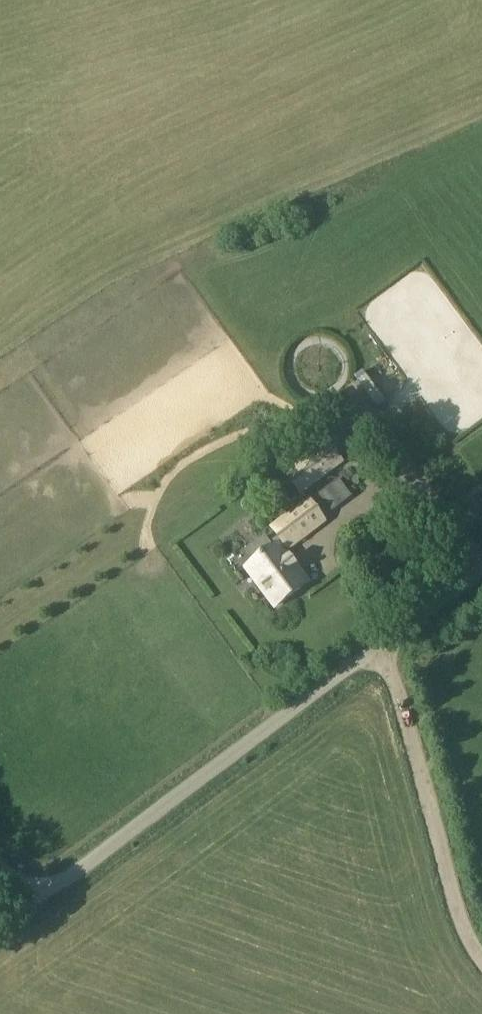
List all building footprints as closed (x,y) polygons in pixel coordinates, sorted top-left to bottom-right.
[(358,396),(374,419),(385,411),(369,388),(358,396)] [(339,435),(285,474),(299,493),(345,460),(341,455),(349,449),(339,435)] [(310,498),(269,529),(286,551),(327,521),(310,498)] [(277,544),(252,562),(247,565),(277,606),(307,584),(277,544)]
